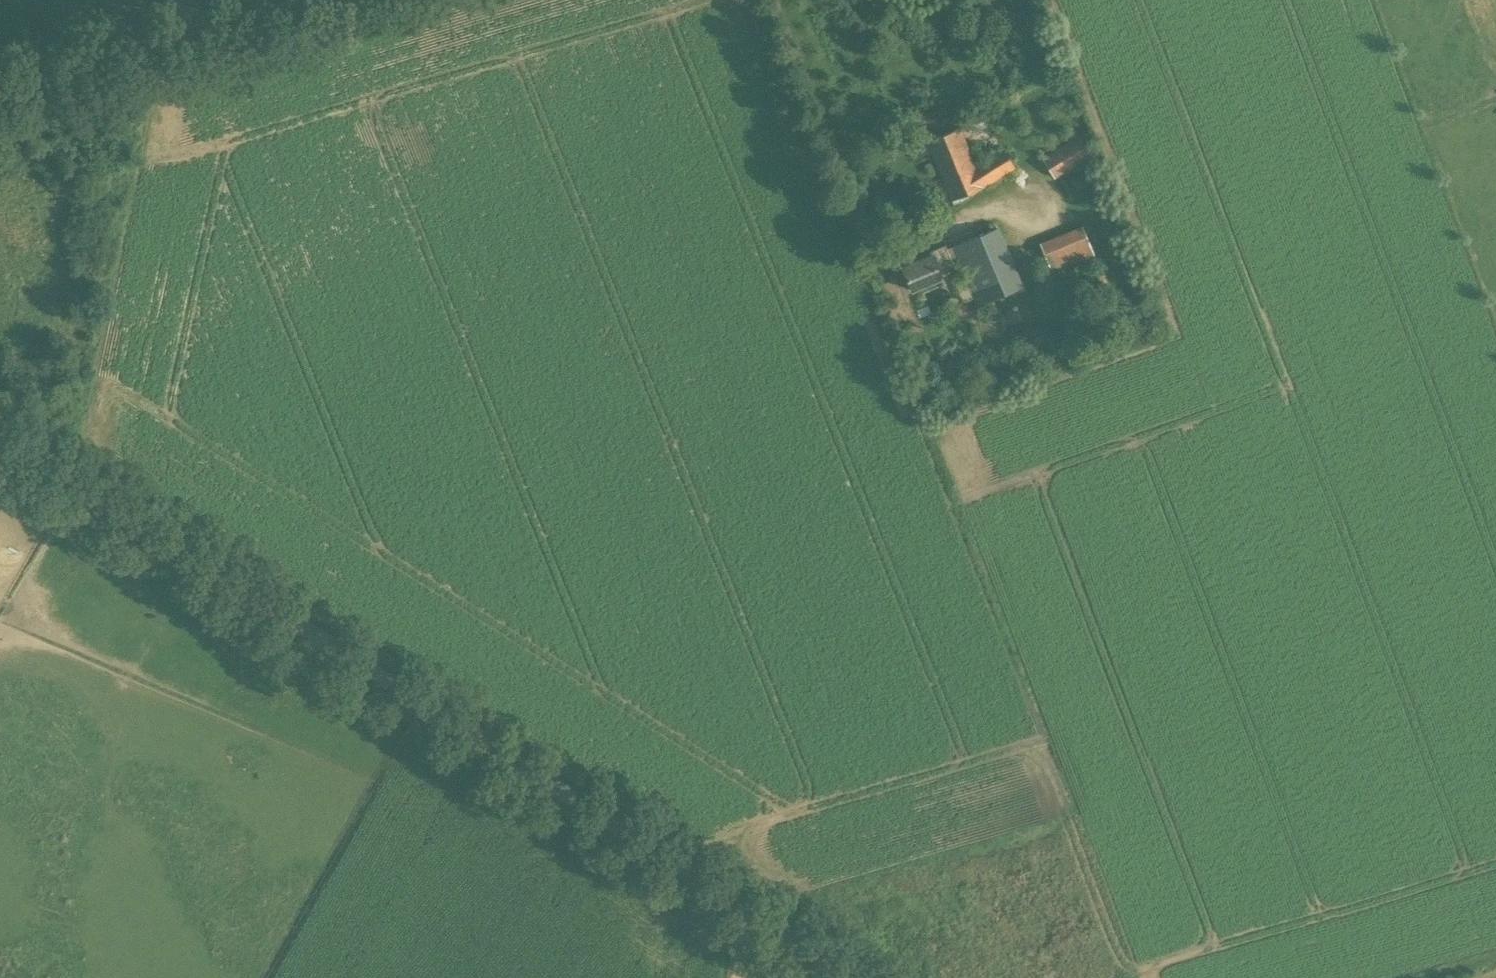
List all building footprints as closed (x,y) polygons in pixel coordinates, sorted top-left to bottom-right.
[(925,141),(951,201),(1015,167),(1003,149),(975,166),(959,126),(925,141)] [(1082,134),(1042,158),(1054,178),(1093,154),(1082,134)] [(930,250),(930,254),(901,266),(912,291),(940,279),(937,271),(953,265),(951,261),(957,259),(976,307),(1022,286),(997,225),(951,246),(946,248),(944,245),(930,250)] [(1053,277),(1096,260),(1082,225),(1039,243),(1053,277)]
